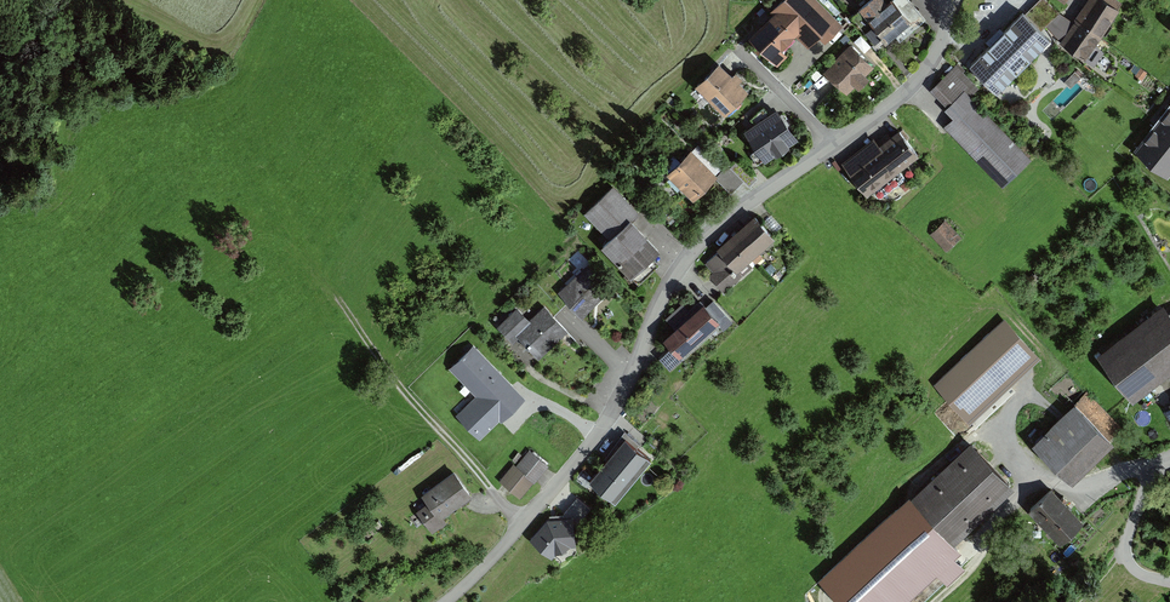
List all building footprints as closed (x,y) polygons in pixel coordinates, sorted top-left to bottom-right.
[(746,38),(774,68),(786,56),(779,49),(792,37),(803,49),(814,38),(821,45),(840,27),(814,0),(786,0),(746,38)] [(885,42),(911,19),(895,0),(888,0),(887,1),(886,0),(868,0),(858,8),(873,25),(871,26),(885,42)] [(1042,30),(1060,12),(1048,0),(1038,0),(1025,13),(1042,30)] [(1104,0),(1087,0),(1060,42),(1084,58),(1117,8),(1104,0)] [(1023,11),(969,65),(997,91),(1050,38),(1042,30),(1025,13),(1023,11)] [(871,67),(849,44),(821,70),(843,93),(871,67)] [(719,61),(694,86),(724,115),(749,90),(719,61)] [(965,70),(958,62),(930,90),(946,107),(944,109),(953,117),(944,126),(945,127),(1001,185),(1002,186),(1031,158),(971,96),(979,88),(963,72),(965,70)] [(1167,174),(1169,170),(1169,102),(1133,148),(1167,174)] [(777,106),(743,129),(765,160),(798,137),(777,106)] [(841,162),(867,195),(919,155),(899,129),(879,145),(874,137),(841,162)] [(691,146),(666,171),(693,198),(715,176),(718,173),(691,146)] [(738,157),(730,165),(744,179),(749,184),(757,176),(738,157)] [(718,173),(715,176),(731,193),(744,179),(730,165),(728,163),(718,173)] [(597,248),(628,279),(658,250),(631,222),(640,214),(612,186),(583,215),(607,239),(597,248)] [(705,264),(713,272),(707,277),(723,294),(751,268),(745,262),(772,236),(754,217),(705,264)] [(943,249),(946,251),(961,237),(945,220),(930,234),(943,249)] [(587,264),(557,292),(582,318),(611,289),(587,264)] [(679,355),(720,318),(703,300),(691,311),(673,327),(663,336),(671,346),(679,355)] [(665,318),(673,327),(691,311),(683,302),(665,318)] [(1133,402),(1169,373),(1169,313),(1163,304),(1096,355),(1133,402)] [(568,334),(543,307),(528,321),(516,308),(495,327),(511,344),(518,338),(539,361),(568,334)] [(933,384),(969,423),(1040,356),(1004,318),(933,384)] [(523,400),(473,346),(448,368),(474,396),(453,415),(477,441),(523,400)] [(658,357),(669,369),(682,358),(679,355),(671,346),(658,357)] [(1118,426),(1087,394),(1034,444),(1066,477),(1118,426)] [(647,460),(623,440),(585,485),(609,505),(647,460)] [(977,448),(916,506),(895,510),(822,579),(844,601),(900,601),(956,549),(950,542),(1011,484),(977,448)] [(547,467),(528,451),(499,485),(519,501),(547,467)] [(469,498),(452,474),(421,496),(427,505),(416,513),(431,534),(445,525),(440,518),(469,498)] [(1082,521),(1048,488),(1024,512),(1057,545),(1082,521)] [(550,557),(555,551),(567,545),(573,544),(571,518),(545,520),(529,541),(550,557)]
